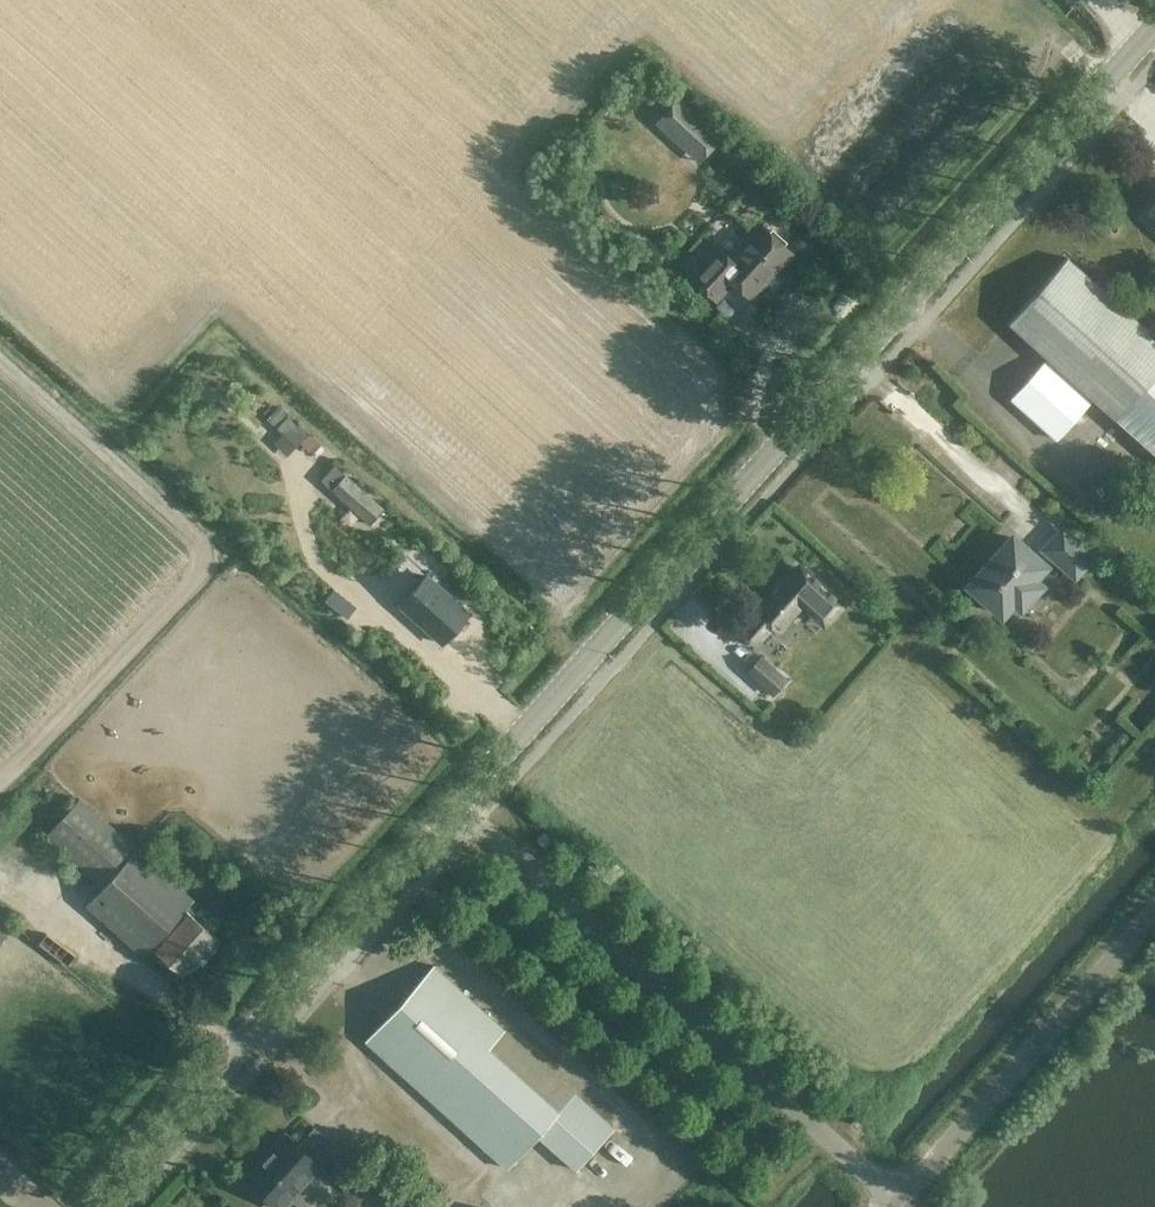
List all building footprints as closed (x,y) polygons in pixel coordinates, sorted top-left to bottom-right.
[(700,159),(724,130),(677,93),(653,122),(700,159)] [(717,248),(691,277),(715,298),(731,279),(750,296),(790,252),(782,244),(785,241),(771,229),(768,232),(760,225),(730,259),(717,248)] [(1154,454),(1154,337),(1067,257),(1008,322),(1154,454)] [(1012,399),(1056,440),(1090,402),(1046,361),(1012,399)] [(218,380),(232,393),(241,383),(227,370),(218,380)] [(260,411),(313,461),(325,449),(272,399),(260,411)] [(406,555),(419,540),(334,465),(321,480),(406,555)] [(998,557),(988,568),(986,567),(970,585),(1002,613),(1014,600),(1021,606),(1040,585),(1033,579),(1045,566),(1012,537),(996,555),(998,557)] [(1090,556),(1080,547),(1064,564),(1074,574),(1090,556)] [(756,613),(777,632),(820,585),(804,570),(787,590),(781,585),(756,613)] [(469,613),(426,575),(400,605),(442,643),(469,613)] [(747,671),(773,694),(788,678),(762,654),(747,671)] [(183,908),(191,899),(78,798),(44,836),(100,887),(84,905),(141,956),(149,946),(186,979),(219,941),(183,908)] [(537,839),(544,846),(551,839),(543,832),(537,839)] [(10,924),(0,916),(0,936),(10,924)] [(613,1127),(433,966),(365,1041),(507,1168),(537,1134),(576,1169),(613,1127)] [(245,1179),(275,1206),(282,1206),(319,1166),(285,1136),(245,1179)]
